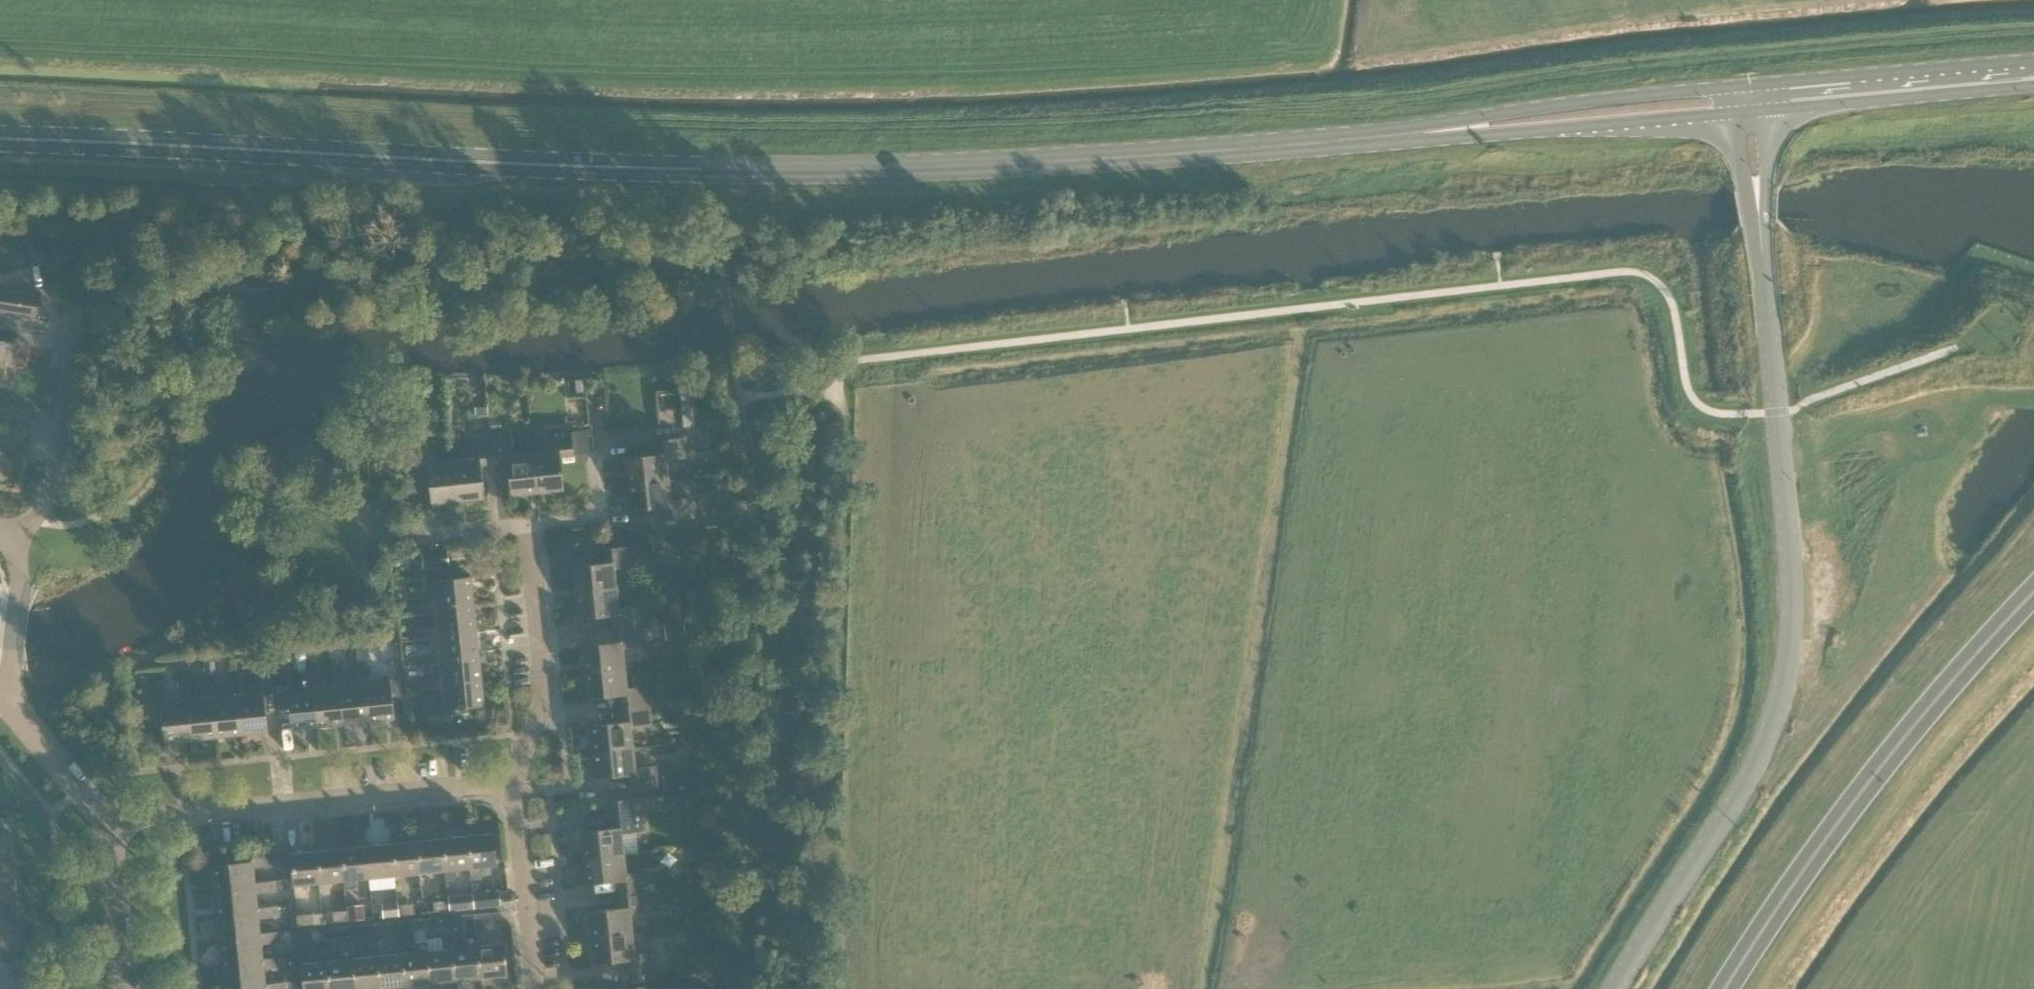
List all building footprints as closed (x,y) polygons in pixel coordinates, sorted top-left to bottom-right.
[(22,289),(1,286),(0,293),(0,327),(6,328),(8,315),(32,319),(37,291),(22,289)] [(12,386),(19,344),(0,341),(0,384),(12,386)] [(569,393),(583,392),(582,380),(568,381),(569,393)] [(683,414),(695,413),(692,385),(675,387),(676,401),(682,401),(683,414)] [(475,416),(488,415),(487,406),(475,407),(475,416)] [(554,450),(533,452),(537,492),(564,489),(560,456),(575,455),(572,428),(552,431),(554,450)] [(511,495),(537,492),(533,452),(513,455),(511,435),(491,437),(493,464),(508,462),(511,495)] [(474,459),(453,462),(457,501),(483,498),(480,465),(493,464),(491,437),(472,439),(474,459)] [(627,458),(629,484),(668,480),(666,460),(686,458),(684,438),(657,441),(658,455),(627,458)] [(457,501),(453,462),(434,464),(432,444),(412,446),(414,473),(428,471),(432,504),(457,501)] [(668,480),(629,484),(632,511),(664,508),(665,521),(692,518),(690,498),(670,500),(668,480)] [(574,567),(577,593),(616,589),(614,569),(635,566),(632,546),(605,549),(607,564),(574,567)] [(421,553),(423,568),(448,566),(447,551),(421,553)] [(435,612),(434,605),(473,601),(470,577),(432,581),(434,602),(412,604),(413,614),(435,612)] [(612,615),(613,629),(640,626),(638,607),(619,609),(616,589),(577,593),(579,619),(612,615)] [(437,638),(437,630),(475,626),(473,601),(434,605),(435,612),(436,627),(415,629),(416,640),(437,638)] [(672,621),(682,619),(680,602),(670,604),(672,621)] [(664,624),(666,640),(686,638),(684,622),(664,624)] [(419,665),(440,663),(440,657),(478,653),(475,626),(437,630),(437,638),(439,653),(418,655),(419,665)] [(582,647),(585,673),(625,669),(623,648),(642,646),(640,626),(613,629),(615,643),(582,647)] [(443,688),(442,682),(480,677),(478,653),(440,657),(440,663),(442,678),(420,680),(421,690),(443,688)] [(367,720),(394,718),(392,699),(404,698),(402,681),(390,682),(390,678),(369,680),(367,660),(356,661),(358,681),(363,681),(367,720)] [(214,661),(205,662),(206,675),(215,674),(214,661)] [(367,720),(363,681),(358,681),(344,683),(342,663),(331,664),(333,684),(338,683),(342,722),(367,720)] [(306,666),(308,686),(313,685),(317,725),(342,722),(338,683),(333,684),(319,685),(317,665),(306,666)] [(317,725),(313,685),(308,686),(293,687),(291,668),(281,669),(283,689),(288,689),(292,727),(317,725)] [(620,696),(622,709),(649,706),(647,688),(627,690),(626,674),(625,669),(585,673),(588,700),(620,696)] [(230,674),(232,694),(237,693),(242,733),(267,730),(265,710),(275,709),(272,677),(259,678),(260,691),(243,693),(241,673),(230,674)] [(237,693),(232,694),(218,695),(216,676),(205,677),(207,696),(212,696),(216,735),(242,733),(237,693)] [(442,682),(443,688),(444,704),(423,706),(424,716),(445,714),(445,709),(483,705),(480,677),(442,682)] [(180,679),(182,699),(186,699),(191,738),(216,735),(212,696),(207,696),(193,698),(191,678),(180,679)] [(186,699),(182,699),(167,700),(165,681),(155,682),(157,703),(162,702),(166,740),(191,738),(186,699)] [(591,726),(594,752),(634,749),(631,727),(651,725),(649,706),(622,709),(623,723),(591,726)] [(636,769),(634,749),(594,752),(596,779),(629,775),(631,789),(657,786),(655,767),(636,769)] [(666,792),(679,791),(677,781),(665,782),(666,792)] [(680,796),(668,797),(669,803),(673,807),(681,806),(680,796)] [(582,832),(585,859),(624,855),(622,834),(642,831),(638,800),(611,803),(614,828),(582,832)] [(493,834),(467,836),(471,869),(472,880),(483,879),(481,868),(496,866),(493,834)] [(22,952),(22,948),(10,835),(0,836),(0,954),(22,952)] [(456,870),(471,869),(467,836),(442,839),(445,871),(446,882),(457,881),(456,870)] [(442,839),(417,841),(420,874),(445,871),(442,839)] [(417,841),(392,844),(395,876),(420,874),(417,841)] [(370,879),(395,876),(392,844),(367,846),(370,879)] [(367,846),(342,849),(345,881),(346,888),(357,887),(356,880),(370,879),(367,846)] [(342,849),(317,851),(320,884),(345,881),(342,849)] [(320,884),(317,851),(291,854),(294,886),(320,884)] [(212,866),(215,891),(255,887),(255,883),(253,867),(272,865),(271,855),(252,857),(253,862),(212,866)] [(620,881),(621,895),(648,892),(646,873),(626,875),(624,855),(585,859),(588,885),(620,881)] [(258,912),(257,908),(256,892),(275,890),(274,881),(255,883),(255,887),(215,891),(217,916),(258,912)] [(590,912),(593,938),(633,934),(630,913),(650,910),(648,892),(621,895),(623,909),(590,912)] [(475,896),(476,908),(500,906),(499,894),(475,896)] [(473,896),(449,898),(450,911),(475,908),(473,896)] [(399,915),(398,906),(398,900),(382,902),(384,918),(399,916),(399,915)] [(449,910),(448,901),(433,903),(434,912),(449,910)] [(349,921),(365,919),(363,905),(348,906),(348,911),(349,921)] [(414,905),(398,906),(399,915),(415,914),(414,905)] [(220,941),(260,938),(260,933),(258,918),(278,915),(277,906),(257,908),(258,912),(217,916),(220,941)] [(349,921),(348,911),(332,913),(333,922),(349,921)] [(501,912),(476,914),(477,928),(502,925),(501,912)] [(464,937),(452,939),(453,948),(456,980),(481,977),(478,945),(479,945),(477,928),(476,914),(462,916),(464,937)] [(297,917),(298,926),(313,924),(312,915),(297,917)] [(440,918),(425,919),(426,929),(441,927),(440,918)] [(426,929),(425,919),(409,921),(410,930),(426,929)] [(390,923),(375,924),(376,934),(391,932),(390,923)] [(375,924),(359,926),(360,935),(376,934),(375,924)] [(340,928),(325,930),(326,939),(340,937),(340,928)] [(220,941),(223,967),(263,963),(263,959),(261,944),(281,942),(280,931),(260,933),(260,938),(220,941)] [(593,938),(596,964),(628,960),(631,982),(657,980),(654,952),(635,954),(633,934),(593,938)] [(341,948),(351,947),(350,936),(340,937),(341,948)] [(403,953),(406,985),(431,983),(428,950),(427,942),(415,943),(416,952),(403,953)] [(504,942),(479,945),(478,945),(481,977),(507,974),(504,942)] [(327,961),(330,988),(356,988),(353,958),(351,947),(341,948),(342,960),(327,961)] [(453,948),(428,950),(431,983),(456,980),(453,948)] [(327,961),(326,949),(321,950),(317,962),(301,964),(304,988),(330,988),(327,961)] [(381,988),(406,985),(403,953),(378,956),(381,988)] [(353,958),(356,988),(370,988),(381,988),(378,956),(353,958)] [(263,963),(223,967),(225,988),(259,988),(266,988),(266,984),(264,969),(283,967),(282,957),(263,959),(263,963)]
